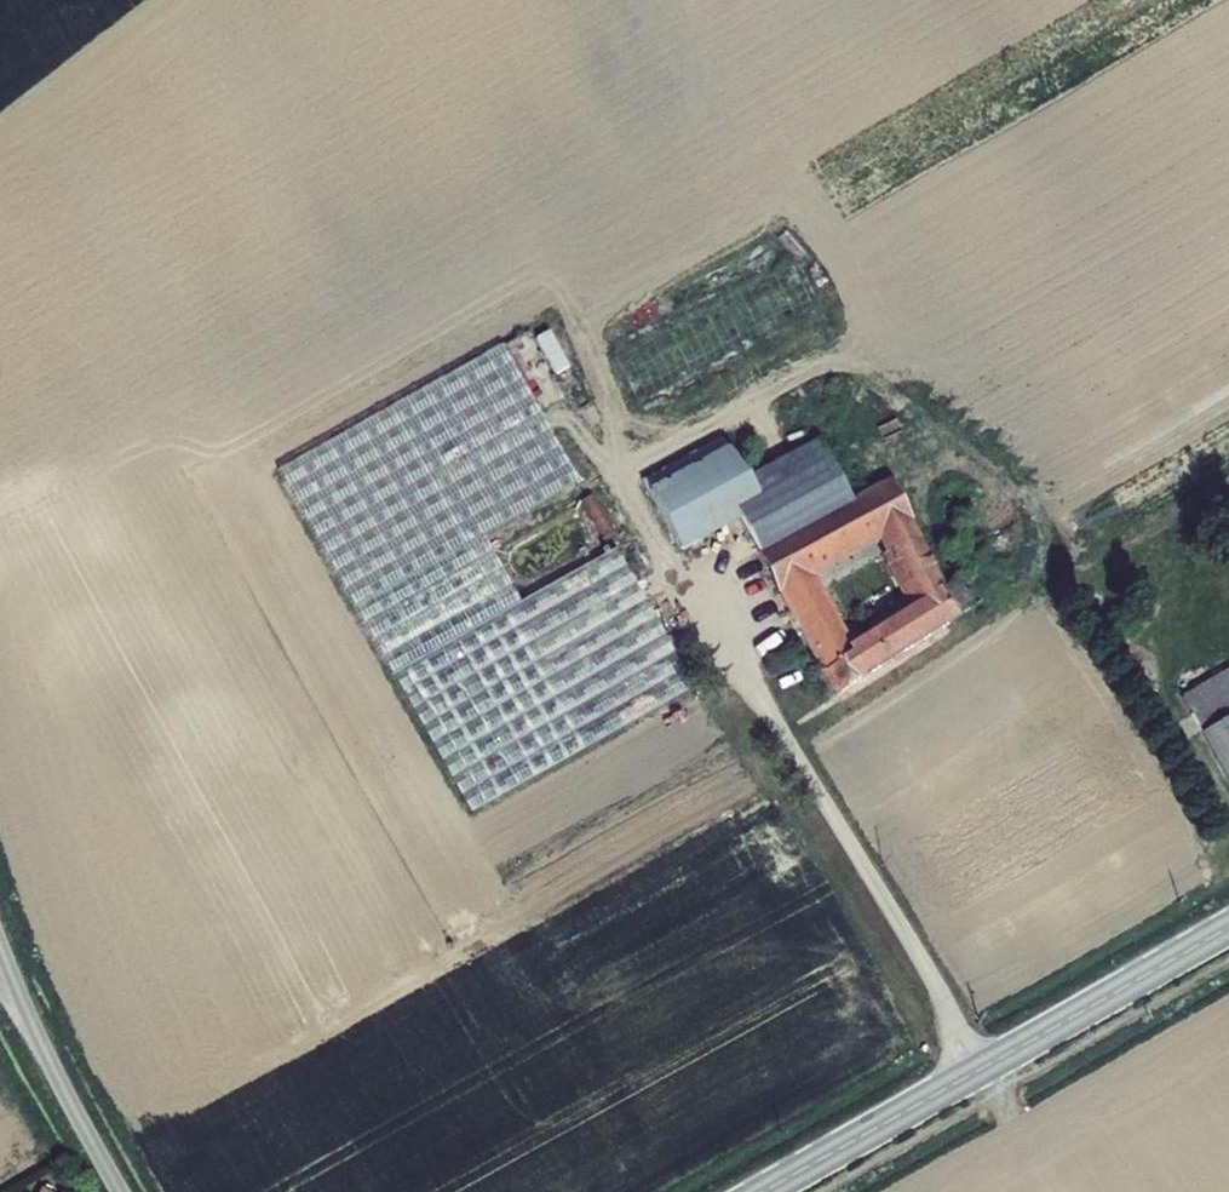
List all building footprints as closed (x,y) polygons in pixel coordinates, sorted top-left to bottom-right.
[(472,815),(696,688),(617,550),(522,603),(483,535),(578,481),(491,328),(268,455),(472,815)] [(747,481),(724,493),(739,519),(758,554),(852,504),(819,442),(747,481)] [(739,519),(724,493),(747,481),(729,449),(649,493),(680,551),(739,519)] [(837,695),(974,608),(955,583),(942,590),(889,484),(852,504),(758,554),(789,609),(837,695)] [(1228,781),(1228,672),(1182,699),(1228,781)]
